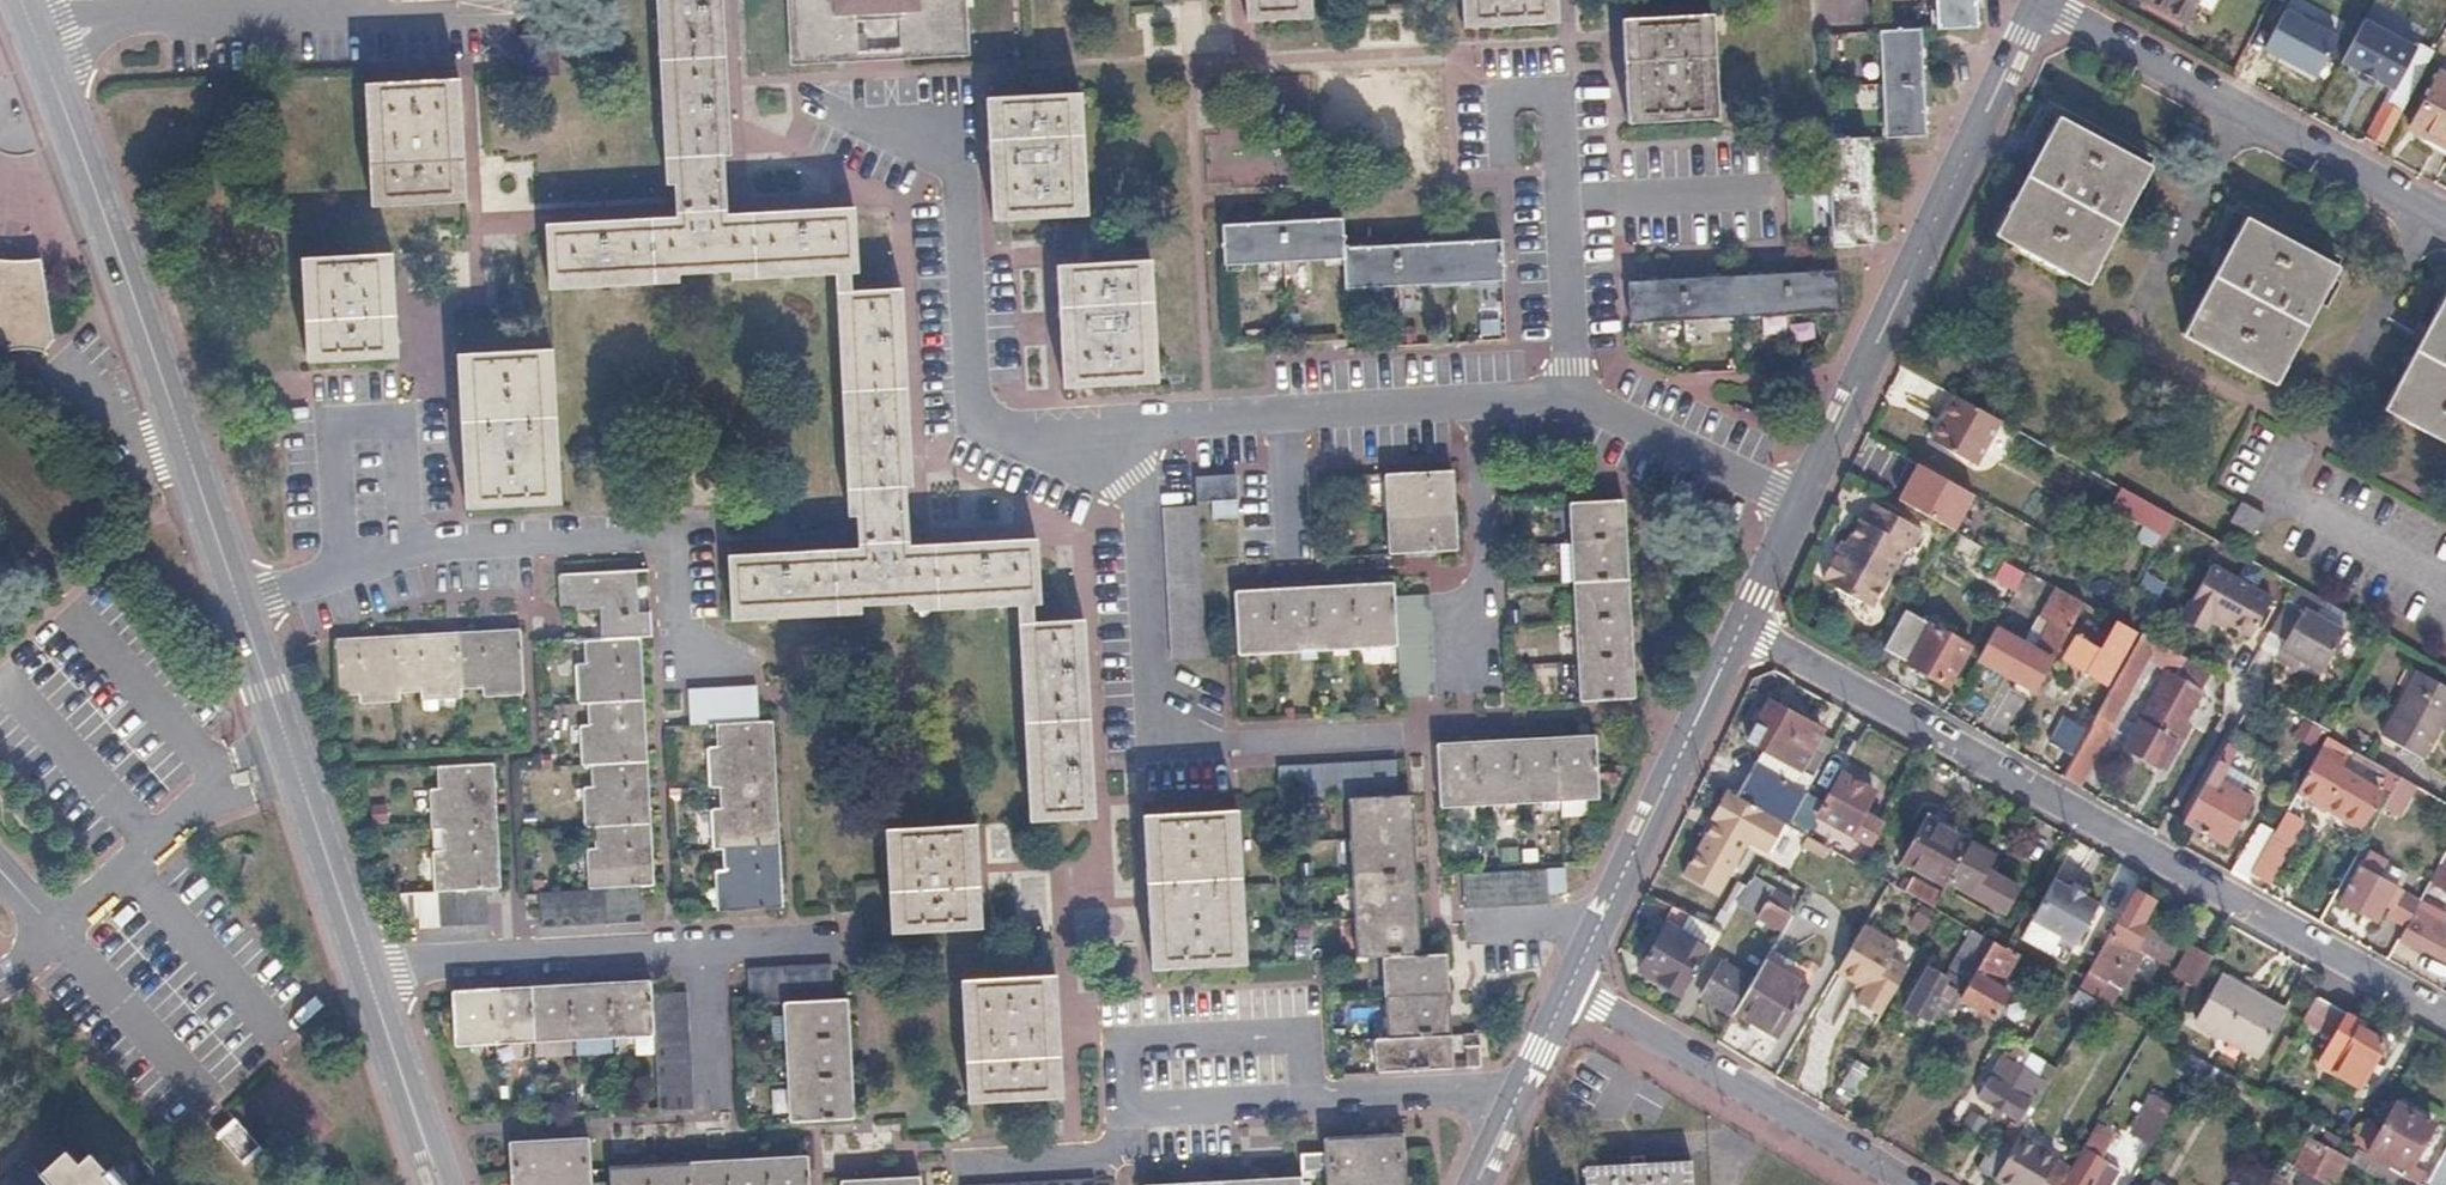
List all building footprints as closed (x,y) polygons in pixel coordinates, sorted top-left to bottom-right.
[(829,277),(842,493),(850,493),(853,553),(724,562),(728,626),(855,618),(855,611),(907,608),(908,614),(1013,607),(1024,824),(1089,820),(1078,623),(1028,627),(1027,606),(1034,605),(1031,541),(904,549),(901,490),(907,490),(896,291),(844,294),(843,276),(852,275),(847,210),(720,218),(717,158),(723,158),(715,0),(651,0),(659,160),(667,160),(671,221),(540,231),(544,295),(668,287),(670,281),(722,278),(725,284),(829,277)] [(788,62),(847,60),(844,15),(898,12),(900,56),(965,54),(962,0),(785,0),(788,62)] [(1242,26),(1306,22),(1305,0),(1240,0),(1242,26)] [(1458,30),(1552,25),(1551,0),(1457,0),(1458,30)] [(1932,32),(1972,29),(1971,0),(1931,0),(1932,32)] [(2182,29),(2198,0),(2128,0),(2182,29)] [(2338,37),(2285,9),(2263,50),(2316,78),(2338,37)] [(1708,18),(1619,24),(1624,128),(1713,122),(1708,18)] [(2417,50),(2361,21),(2338,67),(2393,96),(2417,50)] [(1918,33),(1878,35),(1881,88),(1921,86),(1918,33)] [(552,39),(515,41),(518,81),(555,80),(552,39)] [(2438,71),(2405,128),(2425,139),(2445,151),(2445,80),(2443,78),(2445,75),(2438,71)] [(456,86),(363,90),(367,211),(461,207),(456,86)] [(1921,86),(1881,88),(1884,142),(1923,140),(1921,86)] [(1079,94),(984,99),(991,221),(1085,216),(1079,94)] [(2394,121),(2378,113),(2363,140),(2380,149),(2394,121)] [(2150,171),(2059,121),(1995,240),(2086,288),(2150,171)] [(1865,143),(1825,145),(1828,196),(1868,194),(1865,143)] [(1868,194),(1828,196),(1831,249),(1871,246),(1868,194)] [(1335,222),(1277,225),(1278,263),(1337,260),(1337,251),(1335,222)] [(2337,271),(2246,222),(2183,339),(2273,388),(2337,271)] [(1277,225),(1215,228),(1217,266),(1278,263),(1277,225)] [(1498,243),(1443,246),(1445,286),(1500,283),(1498,243)] [(1443,246),(1391,249),(1393,289),(1445,286),(1443,246)] [(1337,251),(1337,260),(1339,291),(1393,289),(1391,249),(1337,251)] [(387,260),(299,265),(303,369),(393,364),(387,260)] [(35,280),(32,262),(15,264),(0,264),(0,355),(11,352),(30,353),(38,354),(44,344),(35,280)] [(1150,263),(1057,267),(1062,387),(1155,382),(1150,263)] [(1836,275),(1784,277),(1785,317),(1837,314),(1836,275)] [(1784,277),(1732,280),(1733,319),(1785,317),(1784,277)] [(1732,280),(1680,282),(1680,322),(1733,319),(1732,280)] [(1680,282),(1624,285),(1626,325),(1680,322),(1680,282)] [(2383,412),(2445,446),(2445,298),(2383,412)] [(548,357),(454,362),(462,515),(556,511),(548,357)] [(1997,423),(1952,398),(1935,429),(1980,453),(1997,423)] [(1935,429),(1927,444),(1972,468),(1980,453),(1935,429)] [(1970,492),(1914,460),(1894,494),(1950,526),(1970,492)] [(1444,470),(1381,474),(1383,513),(1385,554),(1449,550),(1447,510),(1444,470)] [(1230,479),(1191,482),(1192,508),(1231,506),(1230,479)] [(2120,491),(2110,509),(2164,538),(2173,520),(2120,491)] [(1565,504),(1567,543),(1570,583),(1572,622),(1574,662),(1577,702),(1629,699),(1627,659),(1625,620),(1623,580),(1621,540),(1619,501),(1565,504)] [(1975,502),(1966,518),(2009,542),(2018,526),(1975,502)] [(2265,517),(2239,502),(2228,522),(2254,537),(2265,517)] [(1840,559),(1836,557),(1821,586),(1825,587),(1823,591),(1867,614),(1901,550),(1908,554),(1920,530),(1872,504),(1859,527),(1857,526),(1848,544),(1840,559)] [(1848,544),(1844,542),(1836,557),(1840,559),(1848,544)] [(2034,576),(2025,571),(2013,593),(2022,598),(2034,576)] [(576,773),(580,836),(583,898),(565,899),(547,900),(530,901),(532,936),(549,935),(567,934),(585,933),(602,932),(619,931),(636,930),(634,895),(646,895),(643,832),(639,770),(636,708),(633,645),(646,644),(645,624),(645,622),(634,623),(632,603),(627,603),(625,578),(557,582),(559,608),(570,608),(571,615),(598,613),(600,634),(607,634),(608,646),(569,649),(573,712),(576,773)] [(2268,601),(2226,578),(2199,626),(2223,639),(2229,628),(2247,638),(2268,601)] [(1267,590),(1226,592),(1229,654),(1270,652),(1309,650),(1349,647),(1389,645),(1390,659),(1391,677),(1392,696),(1427,694),(1426,675),(1425,657),(1424,643),(1423,627),(1422,609),(1421,594),(1387,595),(1386,584),(1346,586),(1306,588),(1267,590)] [(2002,612),(1992,629),(2022,647),(2025,641),(2032,645),(2029,651),(2050,663),(2083,603),(2057,589),(2035,630),(2002,612)] [(2300,611),(2285,602),(2267,633),(2283,642),(2300,611)] [(1919,618),(1903,610),(1881,649),(1896,658),(1919,618)] [(2343,635),(2300,611),(2283,642),(2278,651),(2300,663),(2320,674),(2343,635)] [(2085,643),(2075,637),(2062,661),(2104,685),(2133,634),(2100,616),(2092,632),(2085,643)] [(1919,618),(1896,658),(1945,686),(1967,646),(1919,618)] [(2092,632),(2081,626),(2075,637),(2085,643),(2092,632)] [(2150,640),(2139,634),(2084,733),(2069,759),(2059,777),(2076,787),(2099,747),(2097,746),(2110,722),(2112,724),(2148,660),(2173,675),(2167,686),(2162,683),(2141,722),(2172,739),(2181,723),(2189,728),(2205,699),(2197,695),(2209,674),(2150,640)] [(393,645),(332,648),(335,711),(397,708),(456,705),(516,702),(513,639),(452,642),(393,645)] [(2032,645),(2025,641),(2022,647),(2029,651),(2032,645)] [(2278,651),(2274,658),(2296,670),(2300,663),(2278,651)] [(2414,672),(2378,735),(2418,758),(2445,708),(2445,690),(2414,672)] [(699,727),(703,790),(706,852),(710,916),(778,912),(774,849),(771,787),(767,723),(750,724),(748,696),(748,691),(731,691),(715,692),(697,693),(682,694),(682,698),(684,728),(699,727)] [(1744,742),(1760,751),(1810,778),(1831,741),(1819,735),(1820,732),(1766,703),(1744,742)] [(2189,728),(2181,723),(2172,739),(2179,744),(2189,728)] [(2084,733),(2069,725),(2055,751),(2069,759),(2084,733)] [(1471,744),(1432,746),(1436,808),(1474,805),(1513,803),(1554,801),(1594,798),(1593,770),(1591,738),(1551,740),(1510,742),(1471,744)] [(2323,738),(2293,793),(2358,829),(2377,795),(2366,789),(2372,777),(2338,758),(2338,759),(2331,756),(2337,746),(2323,738)] [(2234,751),(2225,745),(2181,823),(2223,846),(2250,799),(2217,781),(2234,751)] [(1760,751),(1753,762),(1804,790),(1810,778),(1760,751)] [(1353,958),(1380,957),(1382,997),(1384,1040),(1386,1073),(1443,1070),(1442,1049),(1436,1049),(1435,1037),(1446,1036),(1444,994),(1442,954),(1413,955),(1411,914),(1409,875),(1408,834),(1406,795),(1388,796),(1386,760),(1369,761),(1352,762),(1338,763),(1322,764),(1305,765),(1288,766),(1273,767),(1274,792),(1275,797),(1275,803),(1283,802),(1290,802),(1307,801),(1324,800),(1340,799),(1345,799),(1347,838),(1349,878),(1351,917),(1353,958)] [(1753,762),(1752,762),(1733,797),(1781,824),(1784,826),(1801,795),(1804,790),(1753,762)] [(422,774),(425,836),(428,898),(413,899),(415,934),(432,933),(448,932),(465,931),(480,930),(478,895),(491,894),(487,833),(484,771),(422,774)] [(1821,806),(1801,795),(1784,826),(1804,837),(1815,818),(1860,843),(1871,824),(1859,818),(1872,795),(1838,776),(1834,784),(1828,780),(1820,795),(1825,798),(1821,806)] [(2413,788),(2397,779),(2380,811),(2396,820),(2413,788)] [(1723,792),(1707,821),(1711,823),(1680,878),(1715,897),(1745,841),(1765,852),(1781,824),(1733,797),(1723,792)] [(1238,808),(1138,813),(1146,969),(1187,967),(1245,964),(1238,808)] [(2284,809),(2258,857),(2248,874),(2267,884),(2303,820),(2284,809)] [(1966,842),(1920,817),(1895,862),(1942,887),(1945,881),(1966,842)] [(972,829),(883,834),(888,938),(977,932),(974,870),(972,829)] [(1990,855),(1966,842),(1945,881),(1953,886),(1969,894),(1990,855)] [(2258,857),(2242,848),(2227,875),(2243,883),(2248,874),(2258,857)] [(2397,891),(2357,870),(2338,904),(2372,923),(2382,906),(2387,909),(2397,891)] [(1473,875),(1458,875),(1460,909),(1475,908),(1492,907),(1508,907),(1524,906),(1539,905),(1537,871),(1522,872),(1506,873),(1490,874),(1473,875)] [(1909,880),(1902,892),(1930,909),(1934,901),(1937,896),(1909,880)] [(1945,881),(1942,887),(1937,896),(1934,901),(1943,906),(1953,886),(1945,881)] [(2066,890),(2051,881),(2029,920),(2073,945),(2095,906),(2080,897),(2081,894),(2068,887),(2066,890)] [(1791,904),(1750,882),(1735,908),(1775,931),(1791,904)] [(2084,889),(2071,882),(2068,887),(2081,894),(2084,889)] [(2151,901),(2132,891),(2095,956),(2085,974),(2075,991),(2095,1002),(2100,1005),(2108,1009),(2141,949),(2134,945),(2143,928),(2138,924),(2142,916),(2151,901)] [(2419,899),(2395,942),(2412,951),(2415,946),(2445,963),(2445,927),(2440,924),(2445,914),(2419,899)] [(1721,931),(1674,909),(1637,972),(1677,994),(1704,950),(1708,952),(1721,931)] [(1978,919),(1962,910),(1955,923),(1970,931),(1978,919)] [(2148,920),(2142,916),(2138,924),(2143,928),(2148,920)] [(1860,927),(1834,971),(1862,987),(1853,1002),(1878,1017),(1905,972),(1886,961),(1894,946),(1860,927)] [(1933,981),(1922,974),(1901,1009),(1939,1031),(1957,999),(1990,943),(1970,931),(1943,979),(1936,975),(1933,981)] [(2002,950),(1990,943),(1957,999),(1963,1002),(1972,1008),(1991,1019),(2005,994),(1996,989),(2014,956),(2008,953),(2002,950)] [(2184,985),(2193,990),(2211,959),(2190,947),(2172,978),(2184,985)] [(1770,949),(1750,982),(1732,1014),(1775,1041),(1813,974),(1770,949)] [(777,1002),(779,1002),(782,1043),(784,1083),(786,1122),(846,1119),(844,1080),(842,1040),(840,999),(825,1000),(824,964),(807,965),(791,965),(775,966),(759,967),(743,968),(745,1004),(760,1003),(777,1002)] [(1750,982),(1721,964),(1700,999),(1730,1017),(1732,1014),(1750,982)] [(1053,978),(958,984),(965,1104),(1059,1099),(1055,1029),(1053,978)] [(2217,978),(2192,1022),(2256,1058),(2281,1014),(2217,978)] [(448,993),(449,1011),(451,1046),(489,1044),(529,1042),(567,1040),(607,1038),(649,1036),(649,1045),(650,1060),(651,1076),(652,1093),(653,1107),(653,1111),(688,1109),(687,1091),(686,1075),(685,1059),(685,1043),(684,1027),(683,1012),(682,994),(647,996),(646,983),(604,985),(565,987),(526,989),(487,991),(448,993)] [(2193,990),(2184,985),(2169,1010),(2178,1016),(2193,990)] [(2095,1002),(2075,991),(2069,1002),(2088,1013),(2095,1002)] [(2305,1020),(2334,1037),(2318,1066),(2357,1089),(2381,1046),(2357,1032),(2359,1028),(2344,1020),(2348,1014),(2319,997),(2305,1020)] [(1972,1008),(1963,1002),(1957,1012),(1967,1017),(1972,1008)] [(1478,1048),(1466,1048),(1467,1069),(1479,1068),(1478,1048)] [(2034,1078),(2000,1058),(1976,1098),(2016,1122),(2013,1127),(2009,1125),(1997,1145),(1991,1142),(1974,1171),(1990,1180),(1992,1178),(2017,1135),(2036,1101),(2031,1098),(2040,1082),(2046,1085),(2055,1070),(2042,1063),(2034,1078)] [(1870,1069),(1853,1060),(1837,1089),(1853,1098),(1870,1069)] [(2200,1073),(2198,1077),(2222,1091),(2229,1079),(2199,1061),(2195,1069),(2200,1073)] [(2171,1110),(2150,1098),(2128,1135),(2149,1147),(2171,1110)] [(2431,1126),(2396,1106),(2367,1157),(2398,1175),(2399,1175),(2403,1169),(2406,1171),(2431,1126)] [(2282,1108),(2276,1119),(2298,1132),(2304,1121),(2282,1108)] [(1295,1155),(1296,1171),(1320,1170),(1321,1184),(1400,1184),(1398,1155),(1397,1134),(1359,1136),(1319,1138),(1319,1154),(1295,1155)] [(2017,1135),(1992,1178),(2004,1184),(2057,1184),(2066,1170),(2052,1162),(2055,1157),(2017,1135)] [(506,1143),(508,1177),(508,1184),(589,1184),(588,1168),(587,1139),(546,1141),(506,1143)] [(2291,1170),(2317,1184),(2332,1184),(2345,1162),(2326,1151),(2325,1154),(2302,1141),(2290,1162),(2295,1164),(2291,1170)] [(2424,1184),(2445,1184),(2445,1146),(2424,1184)] [(98,1173),(101,1171),(84,1151),(72,1161),(60,1148),(34,1171),(46,1184),(108,1184),(98,1173)] [(2104,1163),(2082,1150),(2061,1184),(2091,1184),(2104,1163)] [(2349,1162),(2389,1184),(2392,1184),(2398,1175),(2367,1157),(2356,1151),(2349,1162)] [(607,1167),(608,1184),(807,1184),(805,1156),(766,1158),(726,1161),(687,1163),(656,1165),(647,1165),(607,1167)] [(1586,1181),(1586,1184),(1692,1184),(1691,1164),(1579,1169),(1580,1181),(1586,1181)]
